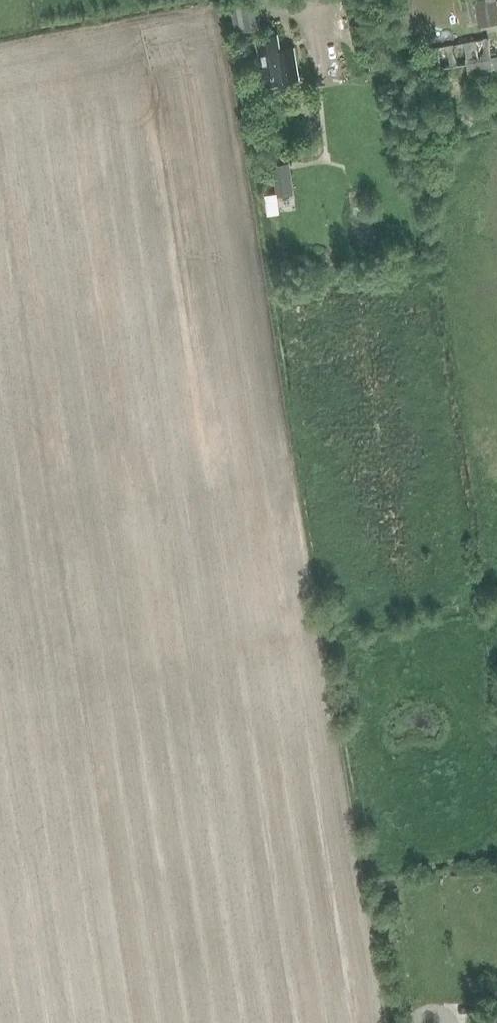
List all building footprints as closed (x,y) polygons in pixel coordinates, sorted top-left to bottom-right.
[(236,0),(240,28),(267,24),(263,0),(238,0),(236,0)] [(480,22),(496,19),(496,12),(495,0),(477,0),(480,22)] [(294,47),(286,49),(282,49),(279,33),(259,36),(261,52),(257,53),(263,90),(292,85),(291,79),(299,78),(294,47)] [(419,50),(422,69),(466,62),(471,89),(496,85),(491,56),(496,55),(496,43),(489,44),(488,38),(419,50)] [(281,193),(298,192),(296,160),(279,161),(281,193)]
